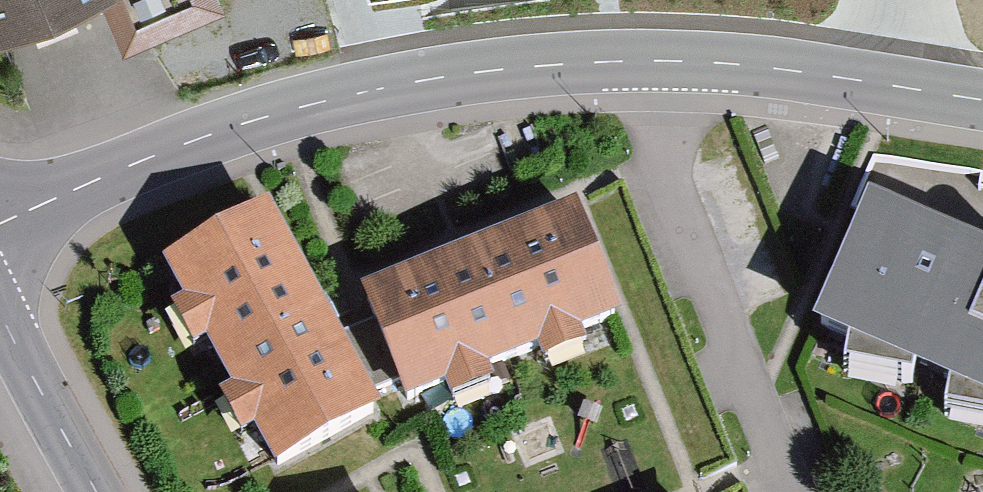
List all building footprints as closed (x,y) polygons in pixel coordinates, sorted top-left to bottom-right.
[(107,9),(125,54),(223,15),(217,0),(0,0),(0,51),(107,9)] [(862,207),(806,337),(982,412),(982,258),(862,207)] [(563,224),(349,307),(391,415),(605,332),(563,224)] [(254,225),(154,278),(260,476),(360,423),(254,225)]
